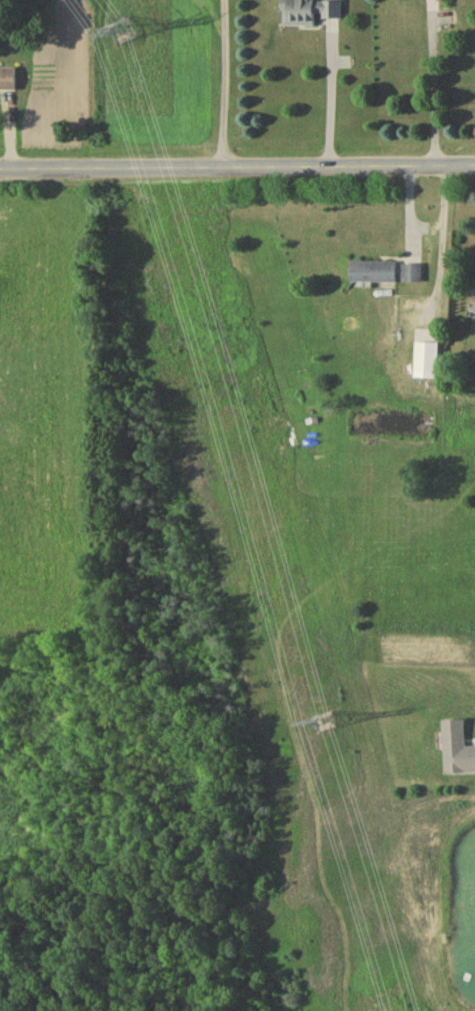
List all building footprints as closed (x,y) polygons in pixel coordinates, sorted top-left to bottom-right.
[(316,29),(316,22),(342,21),(342,4),(316,4),(316,0),(282,0),(283,30),(316,29)] [(17,70),(0,70),(0,93),(17,93),(17,70)] [(397,285),(397,263),(352,263),(352,285),(397,285)] [(423,285),(423,266),(403,266),(403,285),(423,285)] [(437,381),(438,345),(415,345),(414,381),(437,381)] [(474,777),(474,750),(465,750),(464,722),(443,723),(444,778),(474,777)]
